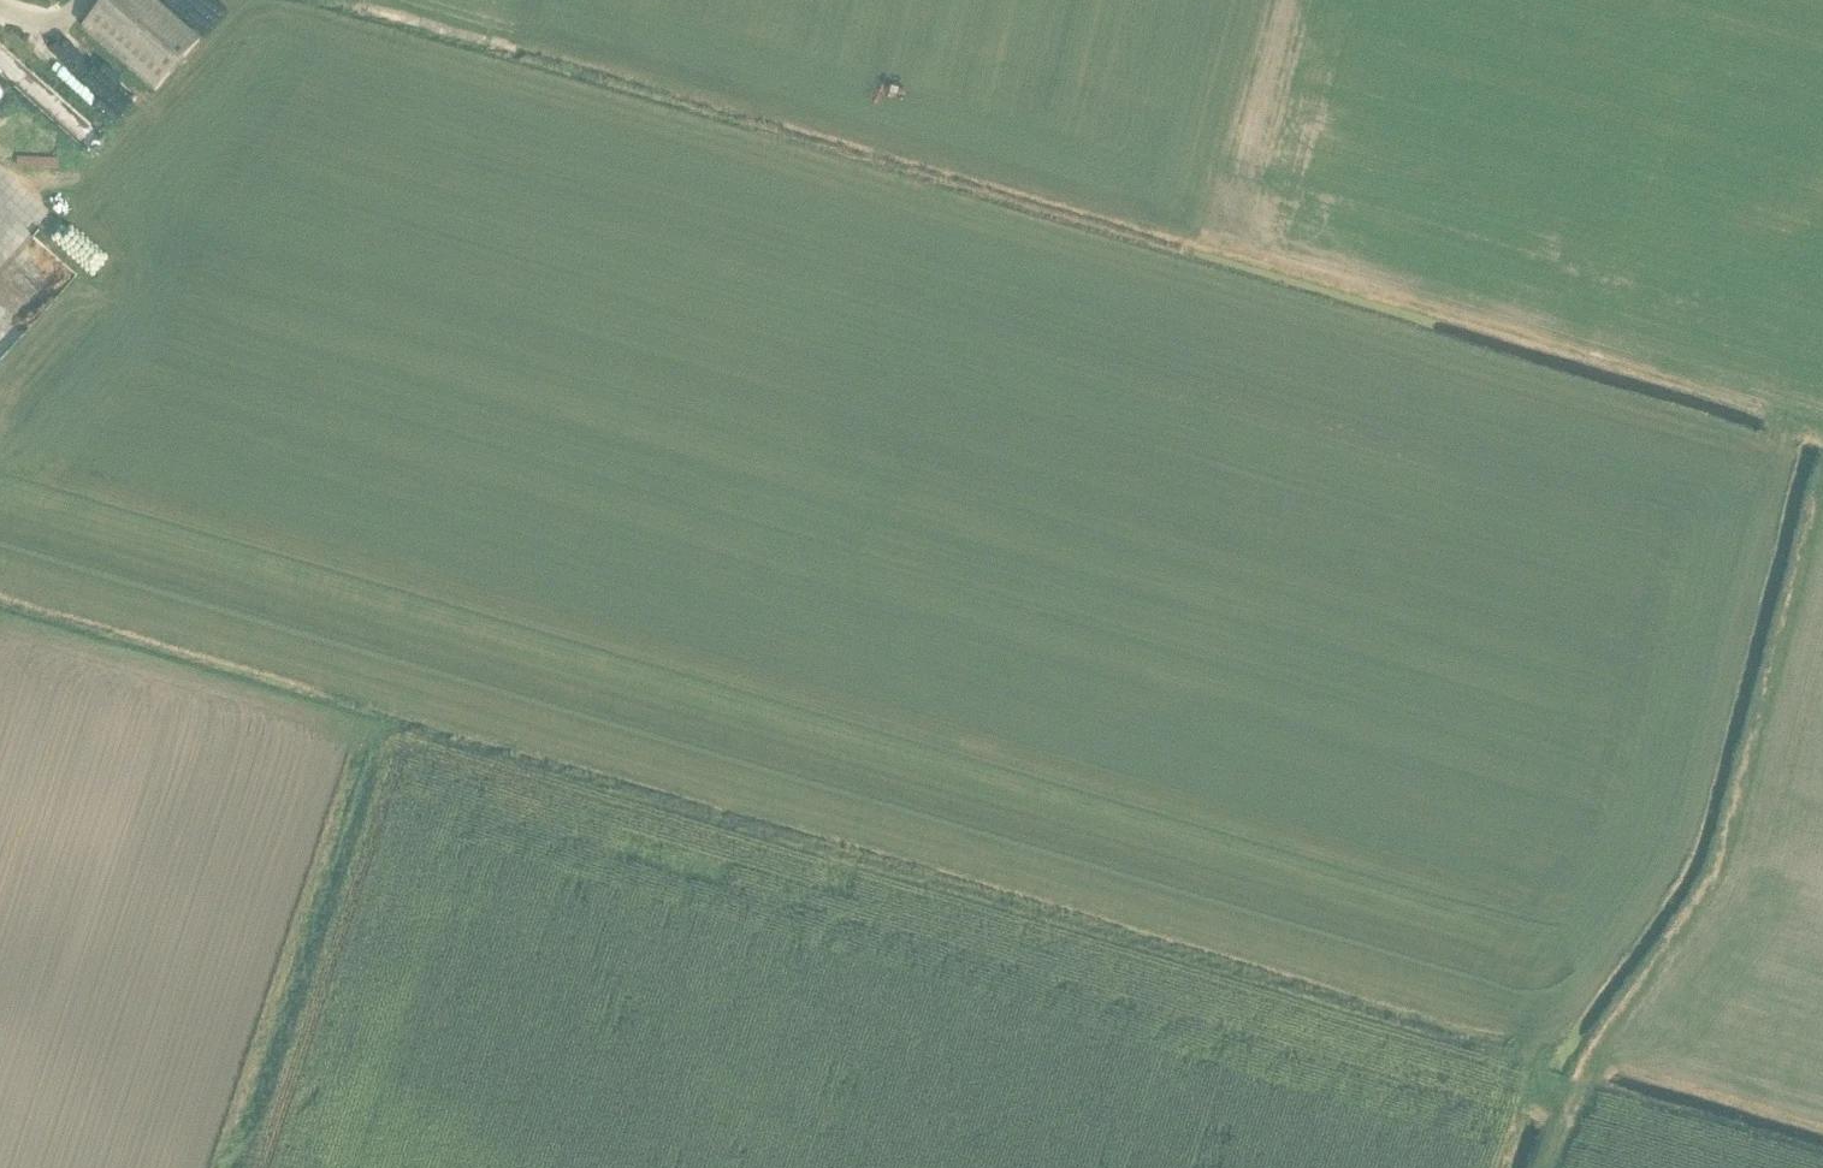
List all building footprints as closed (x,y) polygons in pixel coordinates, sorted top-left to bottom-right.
[(201,41),(154,0),(111,0),(85,30),(157,92),(201,41)] [(219,14),(204,0),(158,0),(198,37),(219,14)] [(11,61),(0,51),(0,72),(11,61)] [(55,86),(115,136),(142,104),(82,54),(55,86)] [(55,135),(75,108),(36,80),(0,130),(0,133),(26,151),(43,127),(55,135)] [(47,140),(45,153),(84,158),(86,145),(47,140)]
